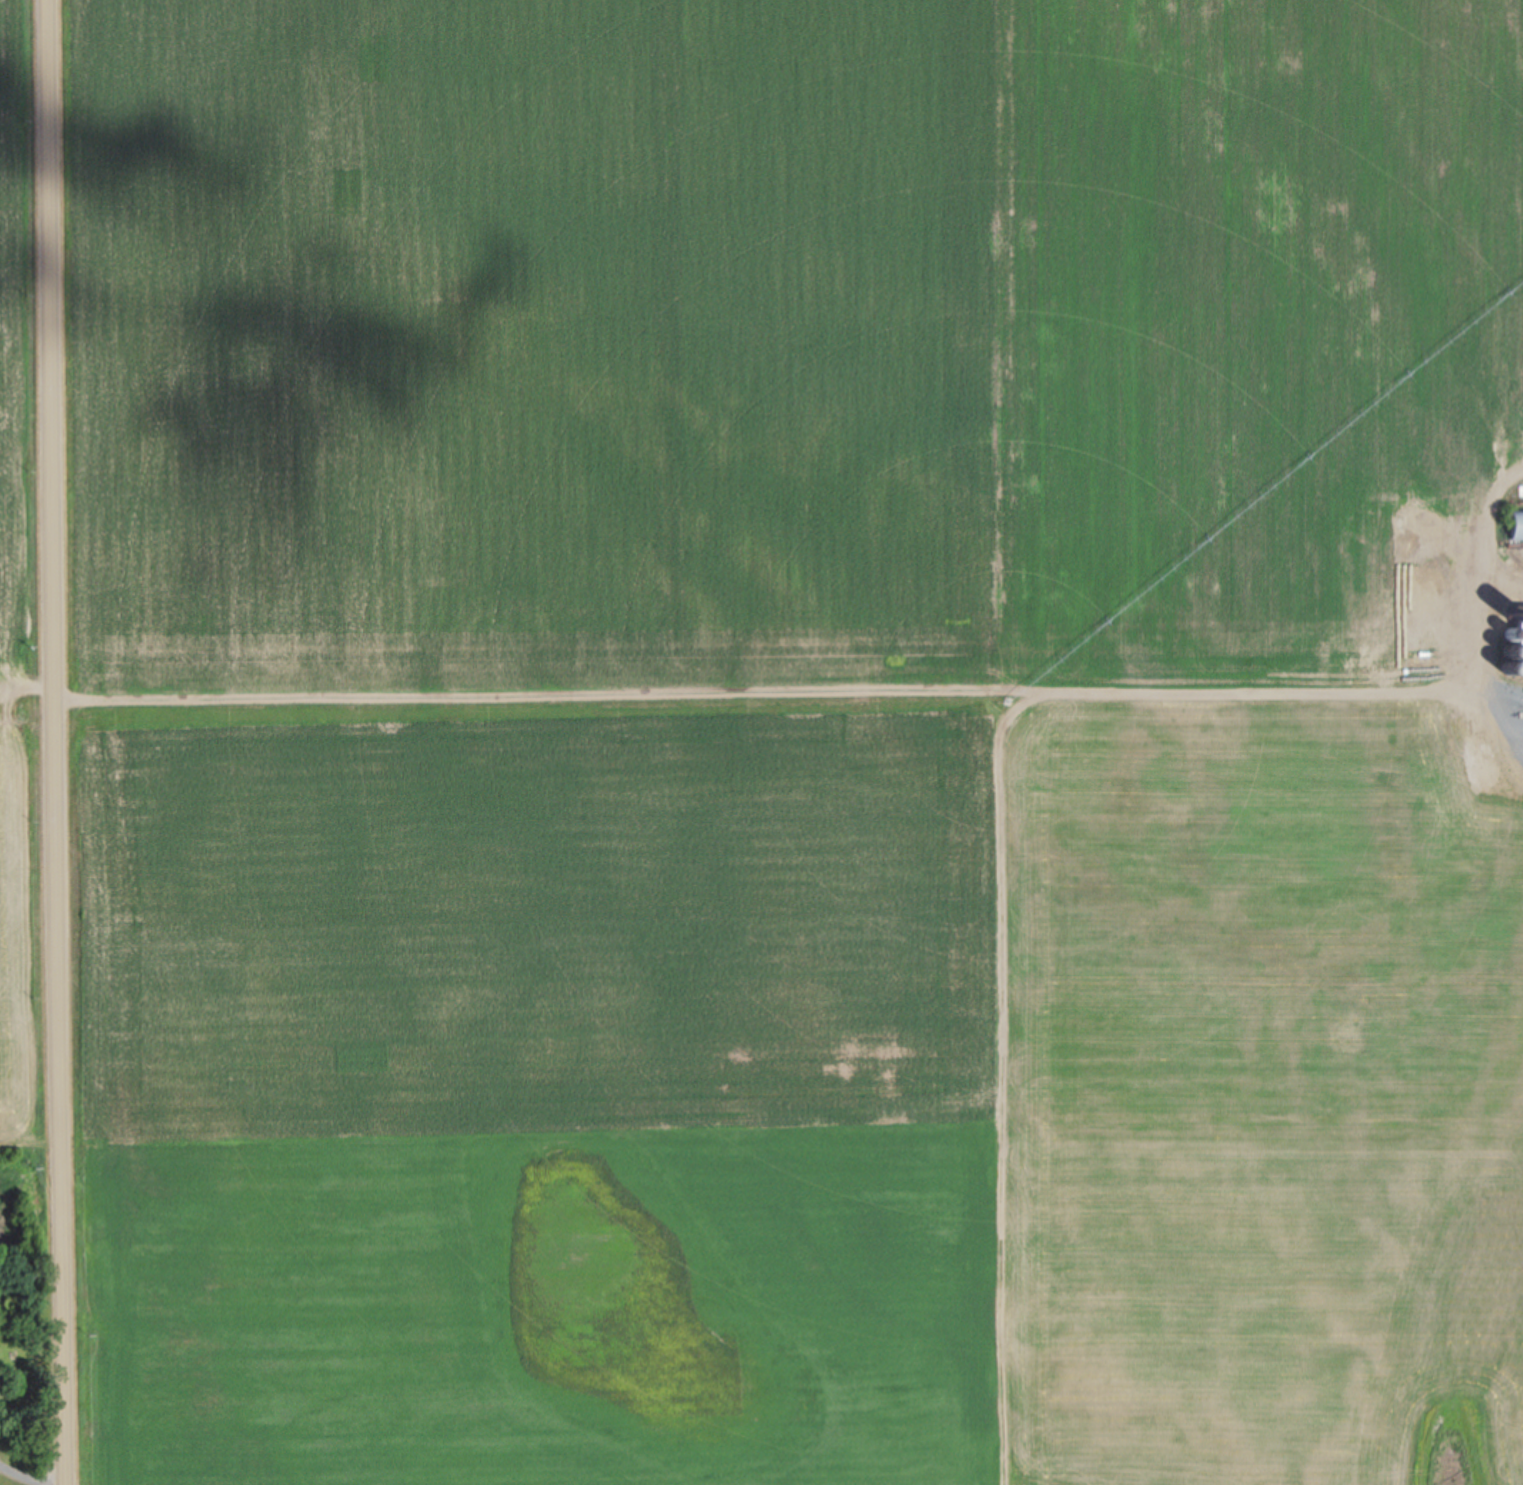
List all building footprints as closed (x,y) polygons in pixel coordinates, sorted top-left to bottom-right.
[(1511,509),(1511,538),(1522,538),(1522,509),(1511,509)]
